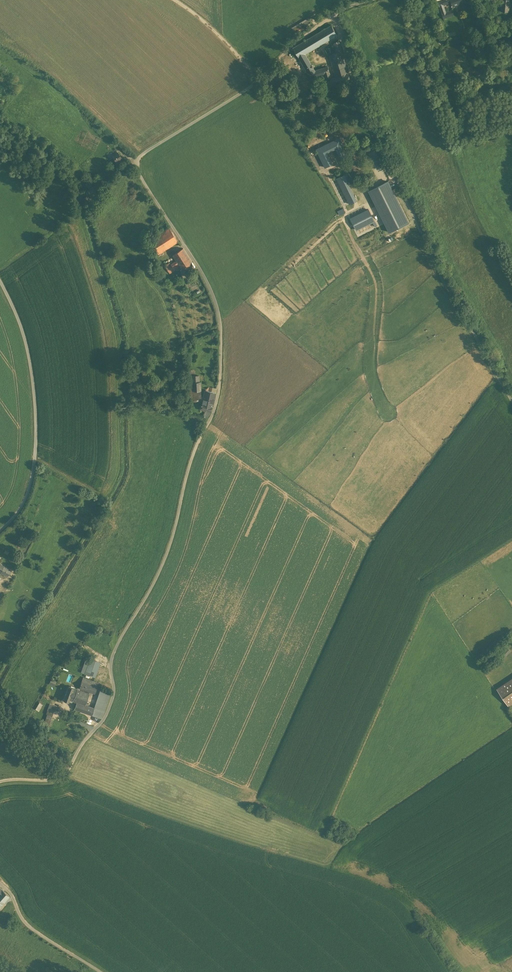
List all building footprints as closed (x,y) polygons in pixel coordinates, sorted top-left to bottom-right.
[(450,0),(441,0),(437,1),(441,14),(445,13),(442,4),(450,1),(450,0)] [(450,1),(452,7),(459,5),(462,14),(467,12),(464,4),(465,3),(464,0),(450,0),(450,1)] [(509,13),(509,12),(510,0),(511,0),(498,0),(498,2),(502,2),(501,13),(509,13)] [(445,13),(441,14),(443,20),(454,16),(452,11),(445,13)] [(308,18),(292,28),(297,35),(313,25),(308,18)] [(293,47),(299,58),(305,54),(337,35),(331,25),(293,47)] [(333,69),(346,66),(339,40),(334,43),(337,52),(329,54),(333,69)] [(308,72),(315,70),(305,54),(299,58),(308,72)] [(280,66),(265,82),(269,86),(284,70),(280,66)] [(333,69),(336,77),(349,73),(346,66),(333,69)] [(308,72),(311,78),(325,74),(330,72),(328,67),(315,70),(308,72)] [(330,79),(332,85),(350,79),(349,73),(336,77),(330,79)] [(332,164),(327,154),(328,152),(335,149),(337,149),(342,159),(348,156),(339,138),(316,149),(325,167),(332,164)] [(370,153),(369,153),(376,167),(377,167),(381,165),(374,151),(370,153)] [(118,152),(112,156),(114,158),(117,163),(120,161),(119,160),(122,158),(118,152)] [(347,182),(344,175),(337,178),(350,204),(357,201),(347,182)] [(388,181),(369,191),(389,232),(409,222),(388,181)] [(356,230),(373,222),(374,221),(369,209),(351,218),(356,230)] [(170,227),(154,237),(150,240),(156,249),(159,253),(179,241),(170,227)] [(182,249),(173,254),(178,261),(188,255),(185,250),(183,248),(182,249)] [(188,255),(178,261),(182,269),(181,270),(184,274),(196,266),(188,255)] [(190,391),(202,390),(201,375),(190,375),(190,391)] [(216,393),(206,390),(203,403),(213,406),(216,393)] [(0,564),(0,571),(8,576),(11,570),(0,564)] [(100,663),(90,659),(85,673),(95,676),(100,663)] [(80,688),(96,693),(100,682),(83,676),(80,688)] [(508,680),(497,688),(498,690),(508,706),(511,703),(511,678),(508,680)] [(89,693),(74,687),(69,699),(77,702),(74,708),(92,714),(94,708),(85,705),(89,693)] [(94,708),(92,714),(102,718),(111,692),(101,688),(94,708)] [(10,895),(0,886),(0,907),(10,895)]
